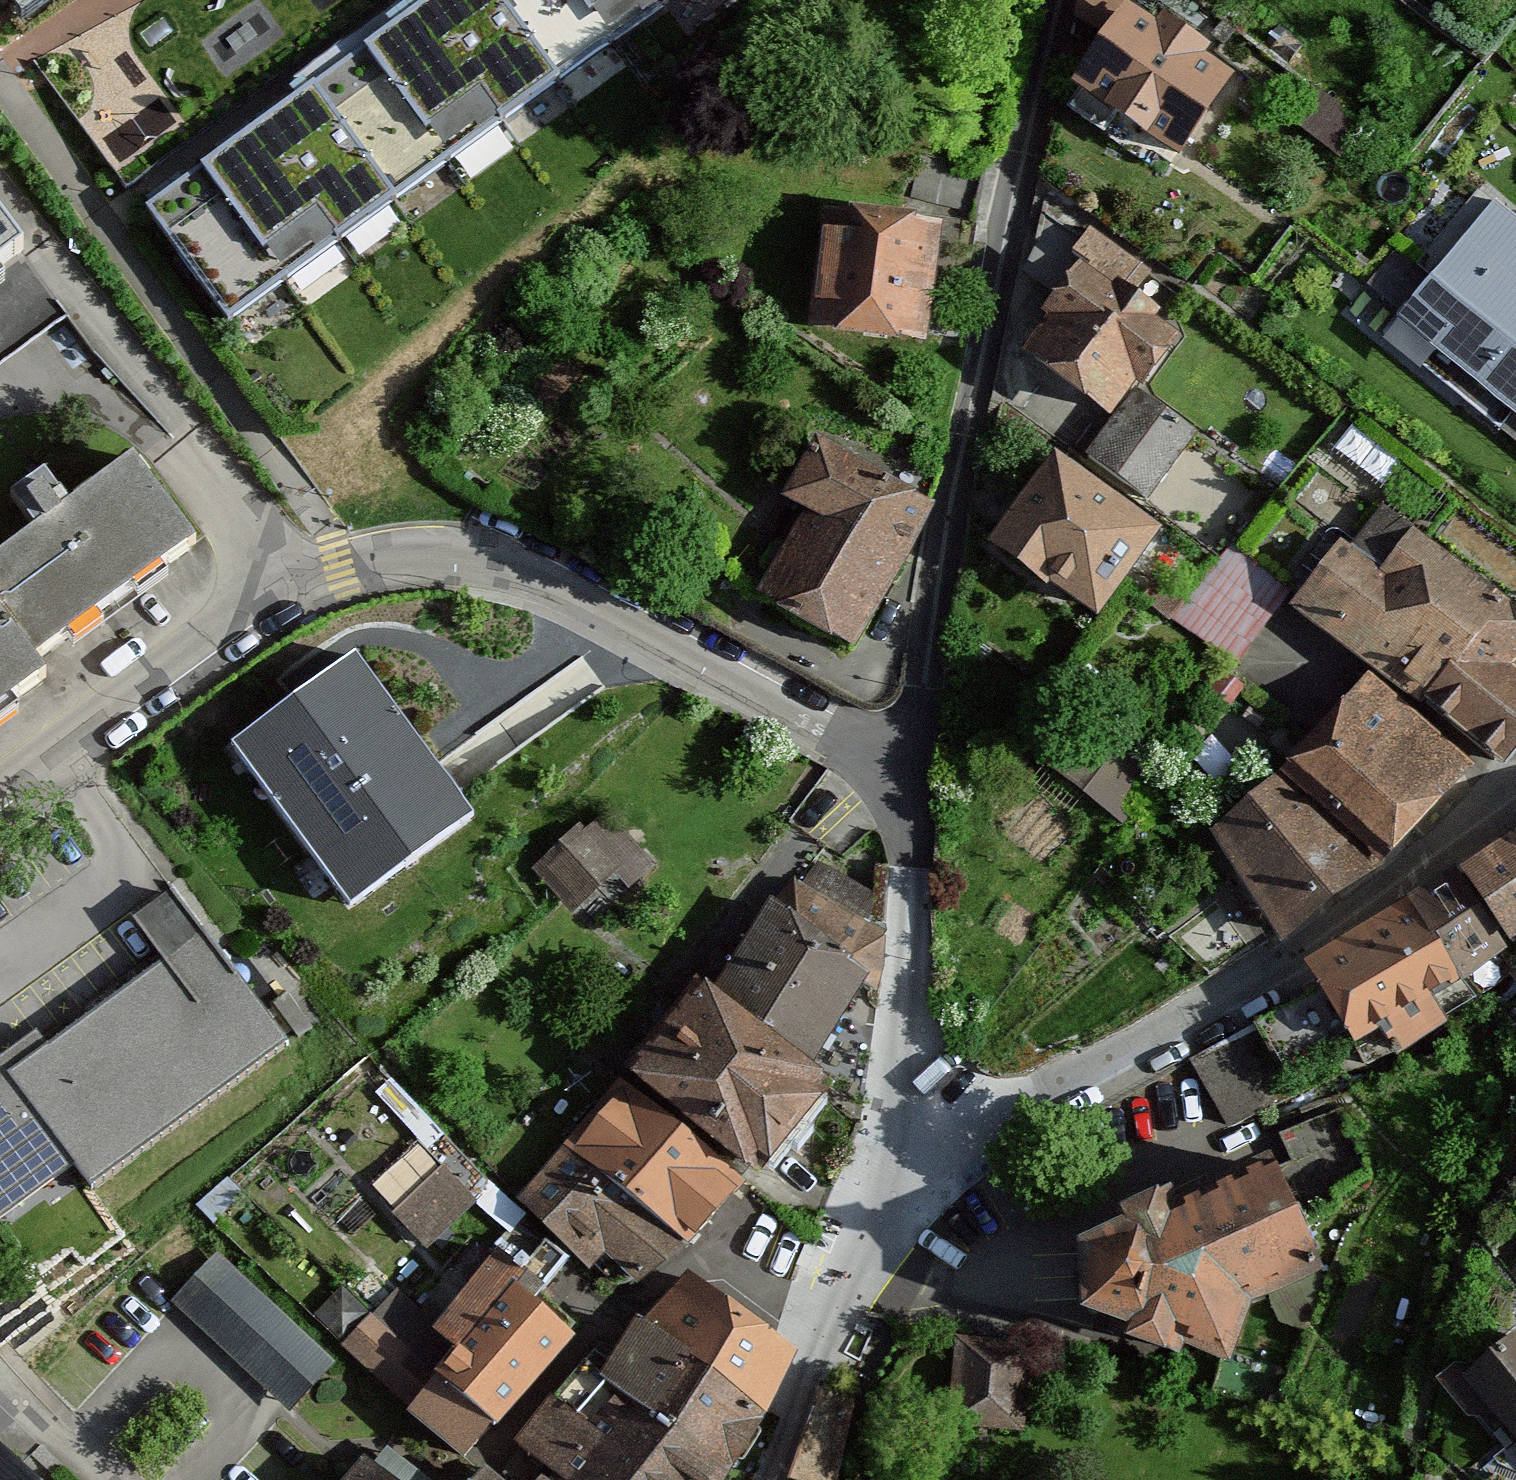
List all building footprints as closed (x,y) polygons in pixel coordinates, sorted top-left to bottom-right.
[(17,24),(50,0),(0,0),(17,24)] [(427,18),(506,126),(563,85),(500,0),(452,0),(427,18)] [(563,85),(618,44),(585,0),(500,0),(563,85)] [(618,44),(668,7),(663,0),(585,0),(618,44)] [(1076,27),(1107,46),(1131,0),(1081,0),(1076,27)] [(427,18),(377,55),(456,163),(506,126),(427,18)] [(1132,20),(1070,120),(1112,146),(1125,124),(1188,163),(1237,83),(1208,65),(1214,55),(1168,26),(1161,38),(1132,20)] [(377,55),(321,96),(400,204),(456,163),(377,55)] [(321,96),(265,137),(344,245),(400,204),(321,96)] [(265,137),(209,177),(288,286),(344,245),(265,137)] [(162,212),(241,320),(288,286),(209,177),(162,212)] [(1430,282),(1515,351),(1515,219),(1495,202),(1430,282)] [(943,227),(830,216),(819,340),(931,351),(943,227)] [(26,259),(0,224),(0,277),(26,259)] [(1114,420),(1137,388),(1144,393),(1180,342),(1157,325),(1160,320),(1131,299),(1149,274),(1092,234),(1075,257),(1095,271),(1055,327),(1061,331),(1037,365),(1114,420)] [(1430,282),(1385,339),(1501,432),(1513,418),(1515,420),(1515,351),(1430,282)] [(1196,439),(1145,401),(1100,460),(1152,499),(1196,439)] [(935,514),(825,449),(790,506),(815,521),(767,601),(852,652),(935,514)] [(1058,461),(994,548),(1099,625),(1163,538),(1058,461)] [(0,582),(0,617),(2,620),(35,665),(196,551),(145,479),(0,582)] [(1315,617),(1429,700),(1425,706),(1508,771),(1515,760),(1515,672),(1513,670),(1515,667),(1515,610),(1392,516),(1315,617)] [(1292,595),(1234,549),(1199,592),(1216,605),(1195,630),(1236,663),(1292,595)] [(1160,586),(1146,604),(1174,625),(1188,607),(1160,586)] [(0,621),(0,720),(49,685),(35,665),(2,620),(0,621)] [(234,845),(325,965),(508,819),(364,639),(305,685),(226,746),(281,816),(234,845)] [(1341,717),(1442,809),(1472,776),(1367,686),(1341,717)] [(1283,780),(1377,869),(1442,809),(1341,717),(1283,780)] [(1086,725),(1052,771),(1098,806),(1133,761),(1086,725)] [(1278,940),(1377,869),(1283,780),(1214,837),(1278,940)] [(577,833),(534,867),(580,915),(618,876),(577,833)] [(1465,881),(1507,951),(1515,944),(1515,841),(1465,881)] [(1507,951),(1465,881),(1462,874),(1411,906),(1415,913),(1463,990),(1468,987),(1476,1000),(1515,974),(1503,956),(1507,951)] [(693,984),(630,1067),(763,1179),(834,1088),(814,1073),(876,987),(877,936),(796,883),(768,906),(705,991),(693,984)] [(1463,990),(1415,913),(1310,983),(1319,999),(1259,1030),(1288,1083),(1382,1035),(1395,1053),(1476,1000),(1468,987),(1463,990)] [(0,1067),(76,1169),(95,1194),(288,1050),(204,938),(48,1054),(37,1039),(0,1067)] [(1288,1083),(1259,1030),(1194,1064),(1229,1131),(1298,1101),(1288,1083)] [(0,1067),(0,1226),(76,1169),(0,1067)] [(745,1185),(624,1083),(568,1150),(689,1252),(745,1185)] [(1127,1234),(1087,1250),(1088,1323),(1131,1339),(1128,1353),(1182,1368),(1185,1356),(1239,1372),(1250,1312),(1336,1275),(1316,1228),(1354,1213),(1348,1201),(1382,1183),(1349,1112),(1280,1141),(1289,1169),(1176,1218),(1172,1204),(1123,1224),(1127,1234)] [(444,1172),(398,1216),(429,1248),(490,1190),(444,1141),(428,1156),(444,1172)] [(689,1252),(568,1150),(523,1203),(578,1250),(584,1243),(605,1261),(596,1272),(613,1286),(623,1274),(642,1290),(689,1252)] [(207,1234),(244,1198),(226,1180),(190,1217),(207,1234)] [(392,1338),(494,1431),(498,1434),(573,1345),(538,1311),(564,1274),(517,1230),(492,1254),(499,1260),(437,1329),(397,1294),(370,1319),(392,1338)] [(231,1240),(184,1290),(304,1402),(351,1352),(231,1240)] [(714,1377),(768,1421),(796,1359),(700,1287),(680,1307),(733,1349),(714,1377)] [(733,1349),(680,1307),(674,1301),(642,1325),(610,1369),(597,1361),(586,1372),(677,1438),(714,1377),(733,1349)] [(363,1370),(465,1462),(494,1431),(392,1338),(363,1370)] [(1024,1433),(1030,1346),(958,1341),(952,1428),(1024,1433)] [(1477,1383),(1515,1430),(1515,1352),(1477,1383)] [(586,1372),(520,1453),(554,1479),(646,1479),(677,1438),(586,1372)] [(799,1479),(848,1479),(862,1380),(837,1373),(799,1479)] [(728,1479),(733,1479),(773,1425),(768,1421),(714,1377),(677,1438),(728,1479)] [(677,1438),(646,1479),(728,1479),(677,1438)] [(0,1454),(0,1479),(27,1479),(0,1454)] [(353,1479),(387,1479),(368,1463),(353,1479)]
